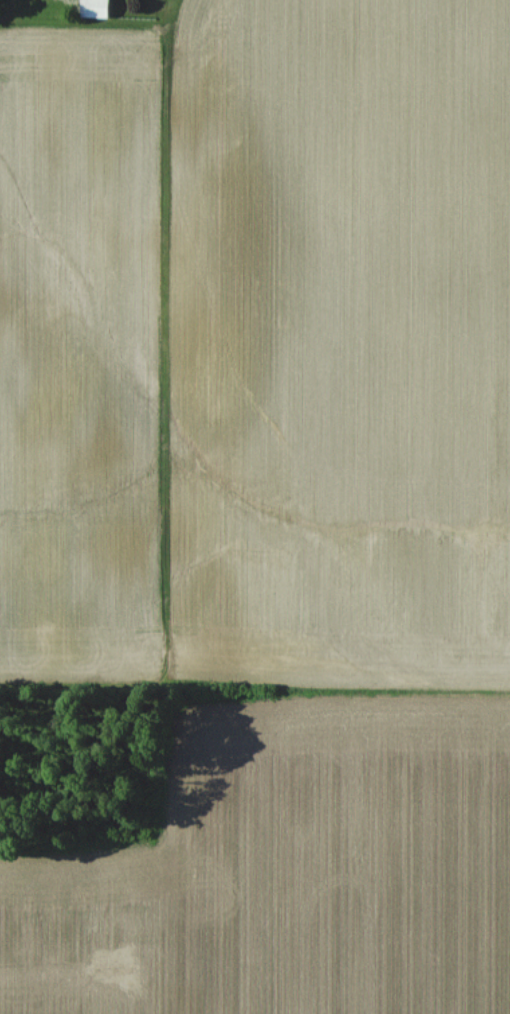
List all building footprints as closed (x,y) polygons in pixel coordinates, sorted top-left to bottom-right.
[(81,16),(108,18),(110,0),(82,0),(81,16)]
